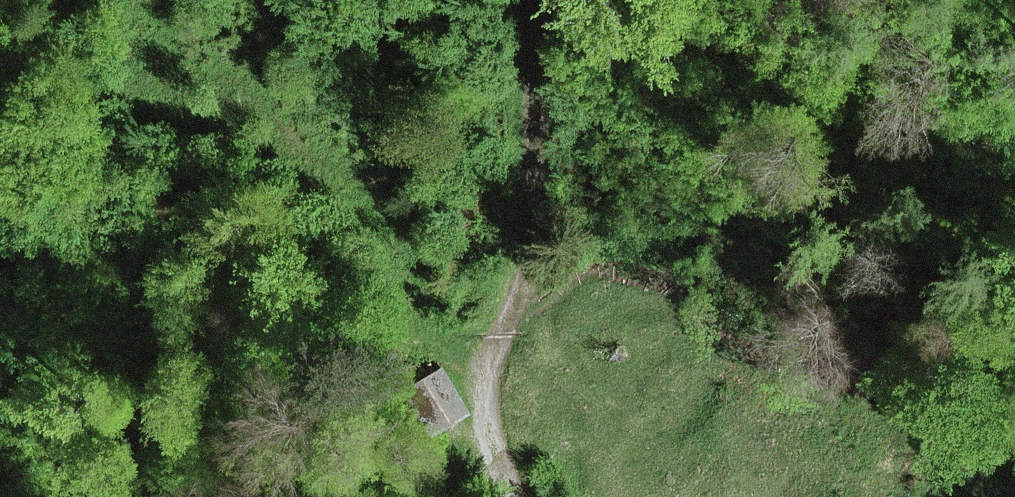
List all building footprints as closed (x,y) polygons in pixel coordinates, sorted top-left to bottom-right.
[(410,389),(438,435),(468,417),(440,371),(410,389)]
